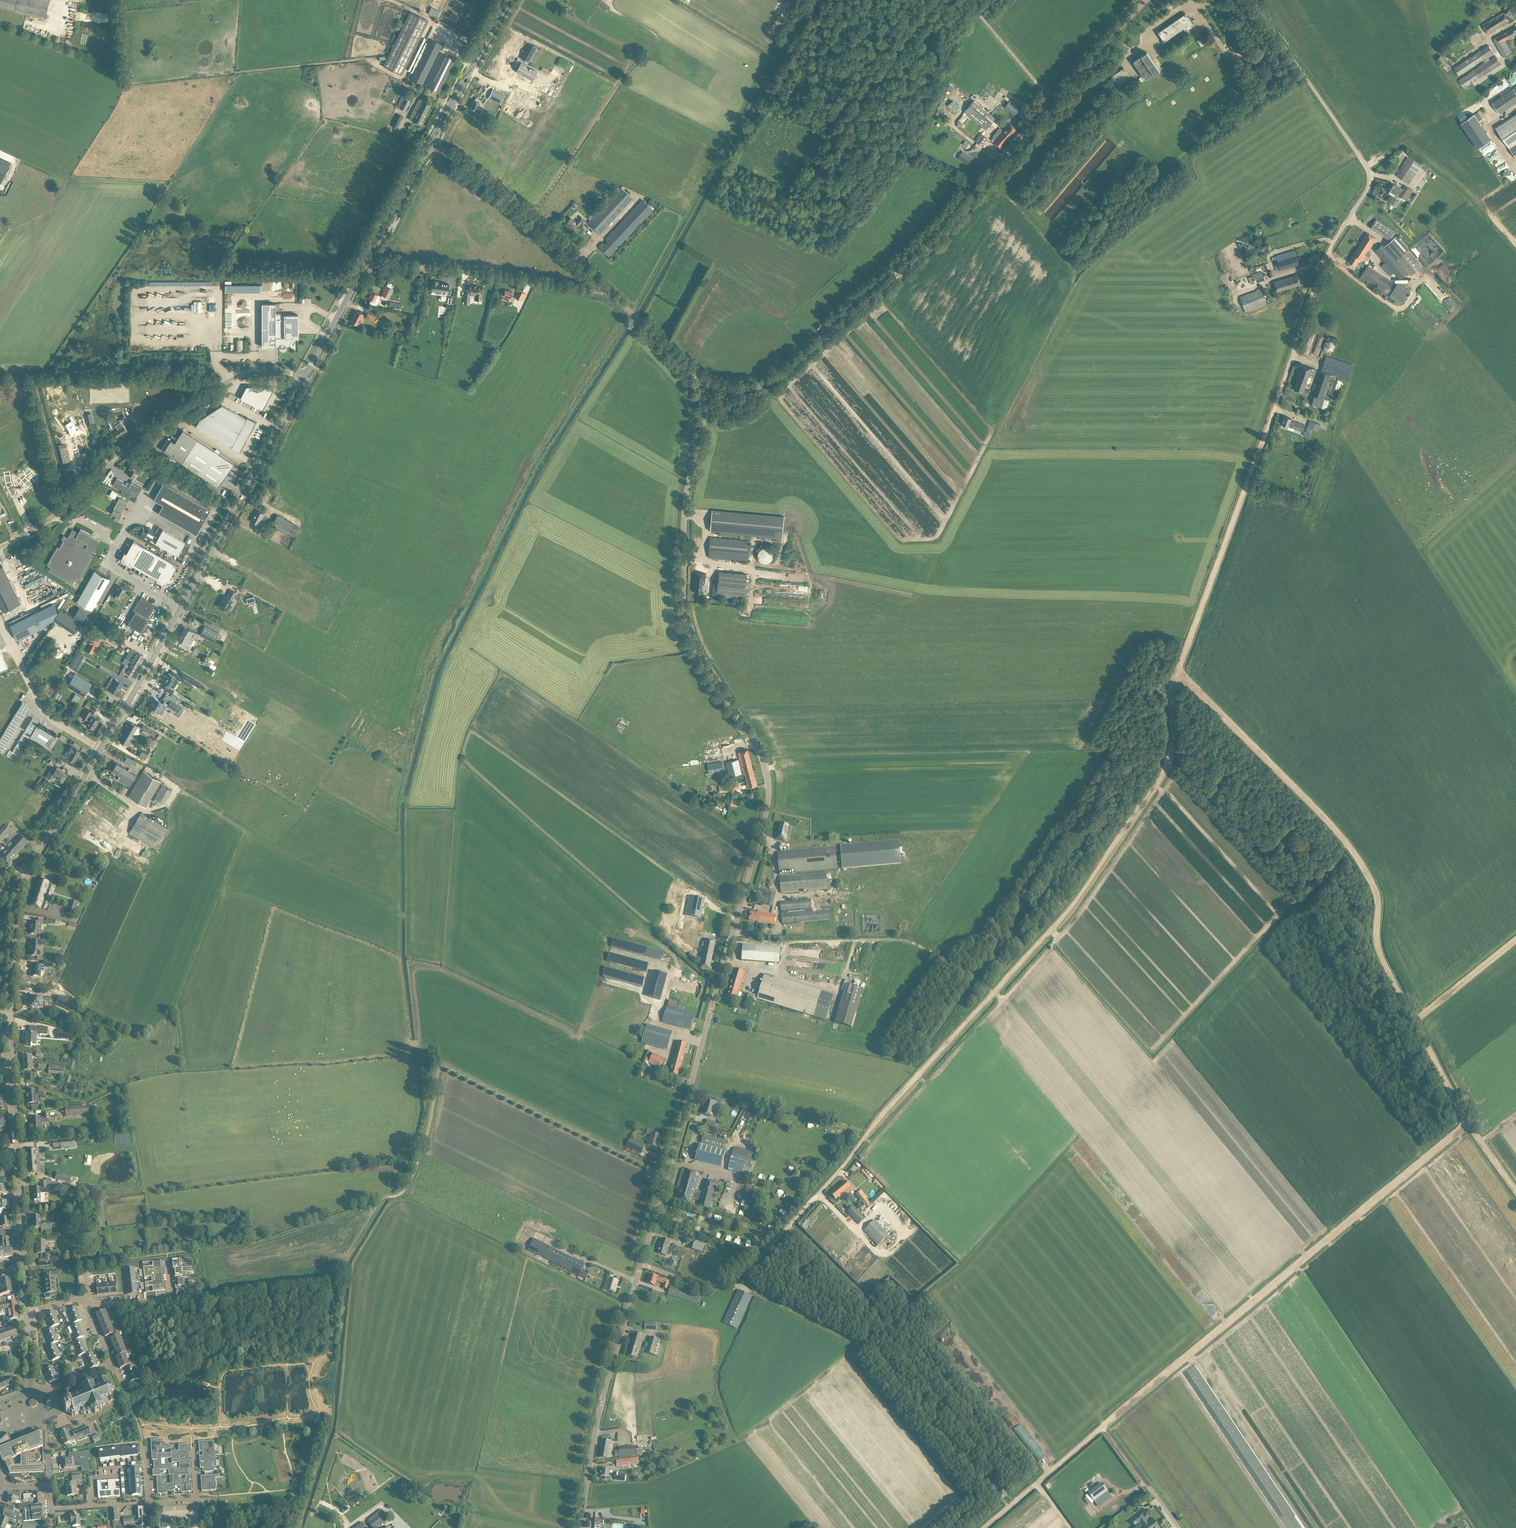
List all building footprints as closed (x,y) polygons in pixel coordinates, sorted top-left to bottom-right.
[(50,0),(49,0),(0,0),(0,8),(15,11),(13,18),(25,20),(26,14),(46,18),(50,0)] [(1514,18),(1515,15),(1515,11),(1510,7),(1510,8),(1506,5),(1504,8),(1508,11),(1506,13),(1514,18)] [(410,11),(383,65),(402,74),(428,20),(410,11)] [(1482,24),(1488,34),(1509,21),(1504,12),(1482,24)] [(1164,42),(1183,29),(1184,28),(1186,31),(1194,25),(1185,13),(1158,32),(1164,42)] [(1503,57),(1511,52),(1505,40),(1515,34),(1513,28),(1493,39),(1503,57)] [(1197,40),(1201,46),(1206,43),(1202,37),(1197,40)] [(410,79),(422,85),(442,44),(430,39),(410,79)] [(1230,45),(1235,53),(1239,50),(1233,43),(1230,45)] [(1494,56),(1489,59),(1488,57),(1494,53),(1488,44),(1454,67),(1459,75),(1483,60),(1485,62),(1458,80),(1464,88),(1501,64),(1495,54),(1493,55),(1494,56)] [(527,46),(521,57),(528,61),(534,50),(527,46)] [(1134,61),(1146,78),(1153,73),(1154,74),(1159,70),(1147,52),(1141,55),(1141,56),(1134,61)] [(424,86),(439,93),(455,60),(441,53),(424,86)] [(1443,66),(1448,72),(1452,68),(1448,62),(1443,66)] [(537,72),(521,63),(517,71),(532,80),(537,72)] [(1111,76),(1118,86),(1130,77),(1124,68),(1111,76)] [(516,88),(508,102),(515,106),(520,97),(524,99),(527,94),(516,88)] [(1513,88),(1492,102),(1500,113),(1515,102),(1515,92),(1513,88)] [(492,89),(488,98),(500,104),(504,96),(492,89)] [(535,93),(533,97),(537,99),(537,100),(543,103),(545,99),(548,101),(550,97),(547,95),(539,91),(537,95),(535,93)] [(397,106),(406,110),(411,100),(402,96),(397,106)] [(414,108),(418,110),(413,121),(421,125),(432,103),(420,97),(414,108)] [(475,100),(474,100),(470,107),(475,110),(475,111),(479,113),(482,106),(483,103),(481,102),(481,100),(476,98),(475,100)] [(954,112),(959,106),(952,99),(947,105),(954,112)] [(1005,107),(1015,114),(1021,107),(1010,99),(1005,107)] [(964,111),(986,129),(995,118),(974,100),(964,111)] [(1477,119),(1487,113),(1484,107),(1474,113),(1477,119)] [(391,125),(397,128),(403,116),(397,113),(391,125)] [(1460,122),(1477,147),(1490,139),(1473,113),(1460,122)] [(1496,127),(1515,157),(1515,113),(1496,127)] [(1010,123),(1003,130),(1003,131),(1002,132),(1004,134),(1002,136),(1007,140),(1016,129),(1010,123)] [(1003,131),(1003,130),(1002,129),(995,137),(995,136),(991,140),(1000,147),(1007,140),(1002,136),(1004,134),(1002,132),(1003,131)] [(975,141),(977,142),(981,145),(986,138),(980,133),(975,141)] [(10,162),(13,156),(0,150),(0,157),(10,162)] [(962,151),(958,158),(968,165),(972,158),(962,151)] [(1432,169),(1423,162),(1409,154),(1396,175),(1410,184),(1421,166),(1429,173),(1432,169)] [(10,163),(0,158),(0,183),(10,163)] [(1504,179),(1513,174),(1505,159),(1501,162),(1500,160),(1494,163),(1504,179)] [(1400,196),(1406,200),(1413,190),(1405,185),(1403,189),(1391,182),(1387,189),(1399,197),(1400,196)] [(600,234),(631,199),(632,198),(620,187),(587,222),(600,234)] [(1393,209),(1398,201),(1393,197),(1388,205),(1393,209)] [(605,239),(608,242),(606,245),(603,242),(599,246),(609,256),(653,209),(642,199),(605,239)] [(565,223),(569,228),(569,229),(572,232),(579,225),(581,222),(583,224),(586,221),(581,216),(576,221),(571,217),(565,223)] [(1375,221),(1371,227),(1391,240),(1395,233),(1396,231),(1384,224),(1377,219),(1375,221)] [(1350,266),(1354,269),(1356,265),(1358,267),(1363,260),(1366,255),(1365,254),(1376,238),(1368,233),(1349,261),(1352,263),(1350,266)] [(1391,240),(1385,245),(1394,254),(1407,272),(1411,276),(1423,265),(1408,248),(1395,233),(1391,240)] [(1383,243),(1375,250),(1386,262),(1381,266),(1390,275),(1394,271),(1400,278),(1407,272),(1394,254),(1385,245),(1383,243)] [(1277,261),(1274,262),(1276,270),(1299,264),(1295,250),(1276,256),(1277,261)] [(1361,275),(1402,303),(1411,290),(1398,282),(1396,285),(1368,266),(1361,275)] [(1248,277),(1250,284),(1255,282),(1255,283),(1265,279),(1268,278),(1266,273),(1263,274),(1263,272),(1262,272),(1261,270),(1252,274),(1252,276),(1248,277)] [(1274,282),(1277,291),(1300,284),(1297,275),(1274,282)] [(259,291),(259,284),(230,284),(230,280),(223,280),(223,291),(259,291)] [(442,290),(441,296),(446,296),(446,300),(446,301),(447,292),(448,284),(438,282),(438,281),(432,281),(431,290),(436,291),(436,289),(442,290)] [(465,298),(469,299),(470,294),(475,295),(475,299),(482,299),(483,287),(466,285),(465,293),(466,293),(465,298)] [(387,286),(382,295),(388,298),(393,289),(387,286)] [(1240,297),(1246,312),(1267,304),(1261,289),(1240,297)] [(507,300),(510,301),(511,297),(512,291),(505,290),(504,296),(507,297),(507,300)] [(524,298),(526,294),(519,290),(517,295),(516,298),(521,300),(522,298),(524,299),(524,298)] [(372,291),(368,298),(371,299),(370,302),(369,304),(377,305),(380,299),(381,296),(378,294),(376,293),(372,291)] [(194,301),(194,311),(203,311),(203,304),(202,304),(202,301),(194,301)] [(394,306),(394,309),(401,309),(401,301),(389,301),(388,305),(394,306)] [(276,311),(276,303),(263,303),(263,347),(276,347),(276,345),(279,345),(279,347),(279,348),(280,349),(280,350),(281,350),(281,351),(282,351),(283,351),(284,351),(285,351),(286,351),(287,351),(287,350),(293,338),(297,338),(297,314),(284,314),(284,313),(276,313),(276,311)] [(1255,309),(1257,315),(1269,312),(1267,305),(1255,309)] [(350,321),(358,325),(364,314),(356,310),(350,321)] [(365,318),(374,322),(376,317),(368,313),(365,318)] [(1331,352),(1334,343),(1325,340),(1321,349),(1331,352)] [(1310,403),(1314,405),(1321,407),(1324,398),(1330,401),(1338,376),(1347,379),(1352,365),(1326,356),(1310,403)] [(1293,389),(1308,394),(1309,391),(1304,389),(1308,376),(1312,377),(1315,369),(1302,364),(1293,389)] [(271,407),(275,410),(288,386),(279,381),(264,410),(268,412),(271,407)] [(246,386),(240,398),(262,409),(267,401),(273,389),(268,386),(246,386)] [(245,439),(249,433),(250,433),(256,421),(247,417),(247,418),(222,404),(200,419),(195,427),(232,446),(231,447),(240,451),(246,439),(245,439)] [(91,412),(85,414),(87,424),(93,422),(91,412)] [(113,425),(116,429),(114,431),(115,433),(118,437),(127,431),(123,424),(120,421),(126,417),(123,413),(122,412),(115,416),(114,415),(110,415),(113,419),(112,420),(114,424),(113,425)] [(68,422),(66,424),(70,430),(72,436),(80,433),(79,429),(82,428),(83,429),(87,428),(84,417),(79,419),(81,425),(78,426),(78,424),(77,425),(75,422),(76,421),(72,415),(66,419),(68,422)] [(1293,431),(1294,428),(1303,431),(1305,425),(1291,420),(1291,418),(1284,416),(1281,424),(1288,426),(1288,429),(1293,431)] [(1310,420),(1306,432),(1305,432),(1304,435),(1308,437),(1312,427),(1312,428),(1314,422),(1310,420)] [(233,464),(234,463),(183,430),(175,442),(171,440),(164,450),(219,486),(233,464)] [(1314,458),(1317,450),(1307,446),(1304,454),(1314,458)] [(128,474),(134,478),(137,473),(141,467),(132,462),(129,468),(131,470),(130,471),(129,471),(128,474)] [(26,475),(20,481),(24,486),(25,485),(27,487),(38,477),(30,468),(24,473),(26,475)] [(122,484),(123,481),(117,478),(113,485),(122,491),(131,495),(132,496),(135,491),(139,493),(143,486),(132,480),(128,487),(122,484)] [(158,513),(196,535),(207,516),(211,509),(204,505),(163,482),(154,499),(163,505),(158,513)] [(114,498),(117,492),(112,489),(108,495),(114,498)] [(114,508),(114,509),(112,513),(116,515),(115,516),(118,518),(118,517),(119,517),(122,513),(121,512),(121,511),(122,512),(127,502),(120,498),(114,508)] [(74,512),(78,516),(85,510),(81,505),(74,512)] [(4,522),(1,517),(9,513),(6,508),(5,509),(3,506),(0,508),(0,524),(4,522)] [(252,521),(256,523),(259,524),(264,514),(256,509),(254,514),(255,515),(252,521)] [(711,530),(782,537),(784,517),(713,510),(711,530)] [(277,515),(272,525),(287,534),(290,528),(280,523),(283,518),(277,515)] [(150,527),(147,533),(143,531),(140,536),(150,542),(156,530),(155,531),(150,528),(150,527)] [(51,567),(49,570),(72,584),(74,580),(78,583),(95,553),(93,552),(100,540),(80,529),(78,533),(72,529),(66,541),(64,540),(59,548),(57,547),(47,564),(51,567)] [(155,543),(178,555),(185,542),(163,529),(155,543)] [(708,557),(748,561),(750,541),(710,537),(708,557)] [(172,579),(170,578),(177,565),(134,540),(126,553),(125,552),(122,556),(123,557),(122,557),(121,558),(122,560),(122,561),(123,562),(125,563),(126,562),(126,563),(131,566),(132,564),(157,579),(156,581),(161,583),(162,583),(162,584),(164,585),(165,585),(167,585),(168,585),(168,584),(169,584),(168,584),(169,583),(172,579)] [(185,542),(178,555),(182,558),(185,552),(187,553),(188,551),(187,550),(190,544),(185,542)] [(773,557),(773,556),(773,553),(772,551),(771,549),(769,548),(766,547),(764,547),(761,548),(759,550),(758,553),(758,555),(758,558),(760,560),(762,562),(764,562),(766,563),(769,562),(770,561),(771,560),(772,559),(773,557)] [(3,611),(21,602),(3,565),(0,566),(0,605),(3,611)] [(35,569),(30,571),(35,581),(42,578),(41,575),(38,577),(35,569)] [(95,571),(78,601),(92,609),(109,579),(95,571)] [(717,596),(745,598),(747,574),(719,571),(719,578),(714,578),(713,590),(718,591),(717,596)] [(696,581),(695,592),(704,592),(705,582),(706,573),(696,572),(695,581),(696,581)] [(121,586),(120,587),(117,586),(112,595),(118,598),(119,595),(123,597),(127,589),(123,587),(121,586)] [(219,606),(227,610),(236,592),(231,589),(227,596),(224,595),(219,606)] [(128,624),(137,630),(141,632),(148,619),(146,618),(154,605),(141,597),(138,601),(133,610),(135,611),(128,624)] [(53,603),(10,625),(17,639),(43,627),(46,629),(57,612),(53,603)] [(79,607),(73,615),(82,621),(87,612),(79,607)] [(54,620),(61,624),(67,614),(61,609),(54,620)] [(185,626),(181,632),(194,638),(197,633),(185,626)] [(200,634),(214,642),(219,633),(205,626),(200,634)] [(90,632),(85,640),(91,643),(87,650),(92,653),(96,646),(97,647),(101,639),(90,632)] [(194,638),(181,632),(178,639),(185,643),(186,642),(191,644),(194,638)] [(127,658),(138,664),(143,655),(137,652),(131,648),(126,657),(127,658)] [(0,649),(0,670),(8,667),(0,649)] [(78,652),(70,666),(76,670),(84,655),(78,652)] [(138,664),(127,658),(124,662),(129,665),(127,668),(125,671),(132,675),(138,664)] [(164,684),(162,687),(172,693),(174,690),(173,689),(170,687),(176,677),(179,679),(180,680),(182,677),(198,687),(201,683),(182,671),(180,675),(172,670),(170,673),(169,673),(163,683),(164,684)] [(67,686),(80,694),(84,696),(92,683),(75,673),(67,686)] [(114,681),(109,689),(117,693),(123,682),(115,678),(112,677),(111,679),(114,681)] [(53,696),(59,700),(65,689),(59,686),(53,696)] [(165,704),(167,701),(162,698),(161,701),(154,697),(152,700),(153,701),(149,707),(158,713),(164,704),(165,704)] [(167,705),(178,712),(182,706),(171,699),(167,705)] [(87,709),(82,717),(87,719),(89,720),(91,721),(88,726),(94,729),(99,720),(94,717),(91,716),(89,715),(91,711),(87,709)] [(133,733),(138,726),(131,722),(122,736),(129,740),(131,738),(133,739),(136,734),(133,733)] [(37,724),(30,735),(49,747),(56,735),(37,724)] [(129,740),(122,736),(119,741),(126,745),(128,746),(130,742),(129,741),(129,740)] [(147,743),(151,747),(155,741),(157,739),(153,736),(151,738),(147,743)] [(29,753),(35,756),(40,746),(35,743),(29,753)] [(68,757),(74,761),(81,750),(74,747),(72,745),(69,750),(71,752),(68,757)] [(12,751),(11,754),(17,758),(20,752),(14,749),(12,751)] [(745,774),(747,781),(755,779),(748,749),(738,752),(744,774),(745,774)] [(10,750),(7,755),(15,760),(17,758),(11,754),(12,751),(10,750)] [(139,756),(145,759),(147,754),(142,751),(139,756)] [(48,760),(51,762),(52,761),(56,763),(59,758),(52,753),(48,760)] [(124,761),(131,765),(134,760),(127,756),(124,761)] [(741,773),(737,759),(727,762),(730,776),(741,773)] [(707,764),(708,773),(719,771),(724,771),(722,762),(717,762),(707,764)] [(117,780),(122,782),(129,787),(136,775),(117,763),(113,770),(120,775),(117,780)] [(51,778),(56,782),(56,783),(60,785),(63,780),(64,780),(64,779),(64,778),(66,774),(64,773),(64,772),(64,771),(62,770),(62,769),(57,766),(51,778)] [(128,796),(145,806),(160,780),(143,770),(128,796)] [(747,781),(748,783),(746,784),(747,788),(757,785),(755,779),(747,781)] [(718,784),(720,792),(729,791),(727,783),(718,784)] [(153,800),(160,805),(162,802),(164,803),(172,790),(163,784),(153,800)] [(129,832),(156,849),(168,829),(141,812),(129,832)] [(778,834),(776,839),(785,842),(787,836),(786,836),(789,826),(781,824),(778,834)] [(11,830),(6,825),(0,832),(0,844),(11,830)] [(9,850),(1,858),(8,865),(29,842),(21,836),(13,845),(11,843),(8,846),(10,848),(9,850)] [(903,856),(902,847),(899,847),(899,840),(898,840),(840,845),(842,868),(900,863),(901,863),(900,856),(903,856)] [(836,847),(777,852),(779,873),(837,867),(836,847)] [(826,872),(785,876),(780,877),(781,893),(786,893),(828,889),(826,872)] [(31,906),(35,907),(40,909),(44,910),(49,892),(46,891),(49,882),(39,879),(31,906)] [(766,892),(764,898),(763,898),(762,903),(763,903),(763,904),(773,906),(775,894),(766,892)] [(689,896),(687,910),(701,913),(704,899),(699,898),(689,896)] [(829,920),(828,911),(812,913),(811,899),(785,902),(780,902),(782,924),(784,924),(784,925),(789,925),(790,925),(801,924),(801,922),(829,920)] [(70,903),(67,913),(74,915),(77,905),(70,903)] [(749,920),(775,925),(777,915),(758,912),(757,913),(750,912),(749,920)] [(31,934),(36,934),(39,935),(40,924),(43,924),(43,920),(34,919),(34,923),(32,923),(31,934)] [(663,952),(613,938),(611,947),(660,960),(663,952)] [(701,967),(710,969),(716,941),(707,939),(701,967)] [(42,946),(42,942),(34,942),(33,945),(31,945),(31,956),(40,957),(41,946),(42,946)] [(743,945),(741,960),(779,963),(780,948),(743,945)] [(641,971),(647,972),(649,963),(644,962),(634,959),(632,968),(641,971)] [(33,965),(33,970),(34,970),(33,976),(40,977),(41,971),(44,972),(45,967),(50,967),(50,962),(44,961),(44,965),(43,965),(41,965),(33,964),(33,965)] [(604,968),(602,976),(642,985),(644,977),(604,968)] [(732,999),(735,1000),(736,995),(738,996),(745,972),(740,970),(736,969),(727,997),(732,999)] [(654,971),(647,996),(660,1000),(667,974),(654,971)] [(757,1000),(826,1021),(834,995),(765,974),(757,1000)] [(853,1028),(862,988),(844,984),(834,1023),(853,1028)] [(59,997),(57,1001),(60,1003),(59,1005),(71,1012),(75,1004),(65,999),(59,996),(59,997)] [(31,1006),(31,1008),(45,1009),(45,1002),(50,1002),(51,998),(42,997),(32,997),(31,1004),(31,1003),(30,1004),(30,1006),(31,1006)] [(668,1007),(667,1006),(663,1022),(691,1030),(695,1014),(678,1009),(679,1003),(669,1001),(668,1007)] [(672,1032),(647,1025),(642,1043),(667,1050),(672,1032)] [(26,1045),(30,1046),(30,1047),(31,1047),(32,1045),(36,1045),(36,1044),(35,1044),(36,1034),(48,1035),(48,1028),(41,1026),(41,1027),(30,1026),(30,1031),(30,1033),(27,1033),(27,1041),(26,1041),(26,1045)] [(58,1030),(58,1039),(69,1040),(70,1031),(58,1030)] [(677,1041),(670,1068),(671,1069),(670,1074),(678,1076),(687,1044),(677,1041)] [(648,1063),(658,1068),(662,1070),(667,1061),(664,1059),(658,1056),(653,1054),(648,1063)] [(71,1058),(67,1069),(73,1071),(76,1059),(71,1058)] [(49,1073),(64,1075),(65,1067),(50,1065),(49,1073)] [(71,1078),(66,1076),(63,1086),(68,1087),(71,1078)] [(37,1094),(45,1097),(47,1092),(39,1089),(37,1094)] [(27,1099),(27,1104),(31,1103),(32,1108),(38,1107),(39,1107),(38,1102),(36,1102),(35,1090),(27,1091),(27,1099)] [(704,1105),(705,1105),(703,1114),(712,1117),(714,1109),(715,1109),(717,1103),(706,1100),(704,1105)] [(66,1108),(66,1115),(69,1115),(69,1116),(80,1115),(80,1113),(89,1112),(89,1107),(80,1108),(80,1107),(66,1108)] [(32,1123),(30,1124),(31,1130),(32,1130),(32,1131),(43,1130),(42,1123),(50,1122),(49,1113),(43,1113),(43,1117),(40,1117),(31,1118),(32,1123)] [(650,1140),(648,1145),(657,1147),(658,1144),(659,1145),(659,1144),(658,1144),(659,1140),(660,1141),(662,1136),(657,1134),(653,1133),(652,1133),(651,1135),(650,1140)] [(703,1135),(701,1145),(699,1145),(695,1160),(721,1167),(725,1151),(724,1151),(724,1150),(726,1141),(708,1137),(703,1135)] [(74,1139),(53,1141),(53,1147),(61,1147),(61,1148),(75,1147),(74,1139)] [(627,1146),(641,1153),(645,1146),(630,1139),(627,1146)] [(743,1174),(747,1175),(754,1152),(734,1147),(728,1168),(728,1170),(743,1175),(743,1174)] [(41,1173),(40,1161),(38,1161),(37,1156),(39,1156),(39,1149),(27,1149),(29,1174),(41,1173)] [(76,1155),(73,1170),(83,1172),(86,1158),(76,1155)] [(700,1174),(682,1169),(681,1174),(679,1179),(678,1184),(676,1190),(678,1190),(680,1191),(679,1195),(677,1200),(684,1202),(691,1204),(692,1202),(692,1199),(695,1190),(696,1187),(697,1184),(700,1174)] [(863,1170),(861,1172),(870,1181),(872,1179),(863,1170)] [(59,1172),(57,1179),(70,1182),(72,1175),(59,1172)] [(34,1195),(34,1196),(35,1203),(41,1203),(40,1193),(51,1193),(51,1190),(54,1190),(54,1186),(54,1183),(47,1181),(46,1181),(46,1182),(41,1182),(41,1186),(42,1186),(42,1187),(34,1188),(34,1193),(34,1195)] [(846,1181),(841,1185),(845,1191),(848,1194),(852,1190),(850,1187),(850,1186),(846,1181)] [(703,1192),(701,1202),(700,1204),(699,1207),(704,1208),(709,1209),(712,1199),(715,1189),(716,1185),(711,1184),(706,1182),(705,1186),(703,1192)] [(845,1191),(841,1185),(831,1194),(835,1199),(838,1197),(839,1198),(844,1194),(843,1193),(845,1191)] [(860,1191),(855,1195),(862,1202),(866,1198),(865,1197),(866,1196),(861,1190),(860,1191)] [(851,1204),(845,1209),(848,1212),(854,1218),(860,1213),(851,1204)] [(32,1216),(32,1228),(41,1228),(41,1229),(57,1228),(57,1221),(41,1222),(40,1216),(32,1216)] [(8,1218),(0,1219),(0,1226),(2,1226),(3,1228),(5,1228),(5,1226),(9,1226),(8,1222),(9,1222),(9,1221),(9,1219),(8,1218)] [(864,1230),(878,1245),(888,1235),(874,1220),(864,1230)] [(13,1257),(12,1247),(11,1232),(2,1233),(2,1230),(0,1231),(0,1258),(13,1257)] [(829,1232),(818,1243),(853,1277),(867,1262),(838,1234),(835,1237),(829,1232)] [(704,1244),(705,1241),(699,1239),(696,1238),(695,1241),(694,1244),(693,1249),(703,1252),(704,1248),(705,1244),(704,1244)] [(529,1250),(583,1278),(585,1273),(581,1271),(584,1265),(535,1239),(529,1250)] [(669,1246),(671,1241),(662,1239),(658,1253),(666,1256),(666,1254),(670,1255),(671,1252),(677,1254),(680,1247),(673,1244),(672,1247),(669,1246)] [(45,1259),(39,1260),(40,1266),(51,1265),(50,1250),(50,1249),(49,1248),(49,1247),(48,1246),(47,1246),(46,1246),(45,1240),(36,1241),(37,1253),(44,1253),(45,1259)] [(182,1258),(172,1259),(172,1264),(175,1264),(176,1269),(191,1267),(192,1267),(192,1262),(183,1263),(182,1258)] [(152,1266),(142,1267),(143,1273),(158,1271),(158,1268),(162,1267),(161,1260),(151,1261),(152,1266)] [(177,1273),(173,1274),(174,1279),(177,1279),(177,1278),(186,1277),(186,1272),(191,1272),(191,1267),(176,1269),(177,1273)] [(158,1271),(143,1273),(143,1278),(150,1277),(151,1281),(151,1282),(160,1280),(160,1281),(163,1280),(163,1274),(160,1275),(159,1270),(158,1271)] [(44,1295),(45,1298),(46,1299),(50,1298),(50,1297),(54,1297),(54,1298),(59,1298),(58,1293),(55,1293),(54,1283),(53,1277),(57,1277),(56,1272),(47,1273),(47,1278),(45,1278),(47,1293),(45,1294),(44,1295)] [(649,1280),(648,1283),(653,1285),(654,1285),(656,1281),(664,1283),(663,1287),(667,1288),(669,1280),(666,1279),(666,1278),(664,1278),(657,1276),(657,1277),(649,1274),(648,1279),(649,1280)] [(607,1290),(615,1293),(618,1281),(612,1279),(612,1277),(607,1275),(604,1289),(607,1290)] [(178,1282),(175,1283),(175,1289),(178,1288),(190,1287),(190,1286),(189,1282),(193,1281),(192,1276),(186,1277),(177,1278),(177,1279),(178,1282)] [(5,1279),(0,1280),(0,1287),(11,1285),(10,1278),(5,1279)] [(151,1281),(144,1282),(145,1287),(152,1287),(152,1292),(165,1290),(164,1284),(161,1285),(160,1281),(160,1280),(151,1282),(151,1281)] [(0,1287),(0,1293),(0,1294),(7,1293),(12,1292),(11,1285),(0,1287)] [(179,1292),(176,1293),(177,1299),(187,1297),(186,1292),(194,1291),(193,1286),(190,1286),(190,1287),(178,1288),(179,1292)] [(669,1294),(699,1304),(699,1300),(701,1295),(671,1286),(669,1290),(669,1294)] [(723,1323),(737,1329),(752,1296),(738,1290),(723,1323)] [(6,1315),(6,1316),(5,1316),(3,1318),(4,1322),(5,1323),(8,1323),(9,1321),(10,1321),(10,1320),(13,1319),(18,1318),(16,1301),(15,1301),(14,1295),(9,1296),(6,1296),(6,1298),(0,1298),(0,1316),(6,1315)] [(68,1310),(71,1317),(79,1313),(76,1307),(68,1310)] [(96,1314),(105,1337),(112,1334),(113,1337),(110,1339),(117,1356),(115,1357),(120,1369),(128,1365),(124,1354),(125,1353),(118,1336),(120,1335),(119,1332),(125,1330),(124,1328),(118,1330),(118,1331),(113,1333),(104,1310),(96,1314)] [(46,1314),(48,1321),(56,1318),(54,1311),(46,1314)] [(79,1313),(71,1317),(73,1323),(81,1320),(79,1313)] [(56,1318),(48,1321),(51,1327),(59,1324),(56,1318)] [(70,1326),(73,1333),(81,1330),(78,1323),(70,1326)] [(17,1336),(14,1327),(1,1332),(0,1330),(0,1342),(17,1336)] [(45,1331),(48,1338),(56,1335),(53,1328),(45,1331)] [(81,1330),(73,1333),(76,1340),(84,1336),(81,1330)] [(628,1356),(636,1358),(637,1354),(639,1354),(644,1335),(635,1332),(628,1356)] [(56,1335),(48,1338),(50,1345),(58,1341),(56,1335)] [(651,1354),(654,1355),(659,1356),(664,1341),(656,1338),(651,1337),(646,1353),(651,1354)] [(74,1343),(76,1349),(84,1346),(82,1339),(74,1343)] [(47,1348),(50,1354),(57,1351),(55,1344),(47,1348)] [(84,1346),(76,1349),(79,1356),(87,1352),(84,1346)] [(57,1351),(50,1354),(52,1361),(60,1357),(57,1351)] [(84,1356),(87,1362),(95,1359),(92,1352),(84,1356)] [(95,1359),(87,1362),(90,1369),(98,1365),(95,1359)] [(126,1368),(128,1375),(136,1372),(133,1365),(126,1368)] [(44,1369),(47,1376),(55,1373),(52,1366),(44,1369)] [(136,1372),(128,1375),(131,1382),(139,1378),(136,1372)] [(55,1373),(47,1376),(50,1382),(58,1379),(55,1373)] [(78,1389),(77,1391),(75,1391),(75,1390),(74,1390),(75,1391),(74,1393),(73,1392),(73,1393),(73,1395),(68,1397),(68,1396),(67,1397),(67,1396),(64,1397),(64,1398),(66,1401),(64,1402),(63,1402),(64,1402),(65,1404),(62,1406),(65,1413),(68,1411),(68,1413),(68,1414),(69,1414),(70,1413),(71,1415),(73,1416),(80,1413),(81,1413),(82,1414),(81,1415),(82,1415),(82,1414),(84,1414),(84,1415),(85,1415),(85,1414),(86,1413),(88,1413),(88,1414),(89,1414),(89,1413),(90,1412),(91,1413),(91,1412),(91,1410),(95,1412),(95,1413),(96,1413),(96,1412),(100,1411),(101,1411),(101,1410),(102,1406),(103,1407),(103,1406),(108,1404),(108,1405),(109,1404),(108,1404),(115,1401),(116,1401),(115,1400),(117,1399),(116,1398),(114,1398),(113,1395),(114,1395),(113,1394),(114,1391),(113,1391),(112,1388),(113,1387),(112,1387),(109,1386),(109,1385),(107,1380),(108,1379),(107,1376),(105,1376),(105,1377),(98,1380),(98,1379),(98,1380),(99,1382),(94,1384),(90,1383),(90,1382),(89,1382),(89,1383),(85,1385),(84,1384),(83,1384),(83,1386),(82,1389),(81,1388),(80,1387),(78,1388),(78,1389)] [(13,1385),(13,1384),(14,1382),(15,1382),(15,1381),(14,1381),(13,1380),(14,1379),(13,1379),(11,1379),(10,1378),(0,1382),(0,1390),(13,1385)] [(68,1431),(65,1432),(60,1434),(64,1445),(69,1443),(72,1442),(72,1441),(75,1440),(76,1440),(91,1434),(90,1432),(88,1427),(79,1430),(79,1432),(77,1433),(76,1431),(73,1433),(73,1434),(70,1435),(68,1431)] [(21,1441),(12,1444),(9,1435),(7,1435),(0,1442),(0,1450),(0,1454),(2,1454),(3,1457),(2,1458),(3,1461),(5,1461),(10,1474),(21,1474),(22,1475),(22,1476),(23,1476),(23,1477),(24,1477),(25,1477),(26,1477),(27,1477),(28,1476),(29,1475),(29,1474),(29,1473),(43,1473),(42,1472),(44,1472),(43,1464),(36,1464),(36,1462),(37,1462),(38,1462),(38,1461),(39,1461),(40,1460),(40,1459),(41,1459),(41,1458),(41,1457),(41,1456),(40,1455),(40,1454),(39,1453),(38,1453),(37,1452),(36,1452),(35,1452),(35,1449),(43,1446),(42,1434),(41,1434),(40,1433),(27,1438),(27,1439),(27,1442),(26,1442),(25,1438),(22,1438),(23,1442),(21,1442),(21,1441)] [(101,1441),(98,1434),(92,1437),(95,1443),(101,1441)] [(161,1439),(151,1440),(151,1449),(154,1448),(155,1454),(158,1454),(158,1449),(158,1448),(166,1448),(166,1444),(161,1441),(161,1439)] [(600,1457),(608,1459),(611,1440),(603,1439),(600,1457)] [(204,1451),(204,1456),(214,1455),(213,1441),(214,1441),(198,1442),(199,1452),(204,1451)] [(179,1450),(171,1451),(171,1453),(171,1458),(186,1457),(186,1451),(189,1451),(189,1444),(178,1445),(179,1450)] [(618,1450),(619,1457),(636,1455),(635,1446),(624,1447),(624,1450),(618,1450)] [(89,1451),(78,1453),(74,1453),(69,1454),(70,1454),(70,1457),(63,1458),(64,1469),(81,1466),(82,1471),(90,1470),(89,1466),(88,1459),(90,1459),(89,1451)] [(155,1454),(152,1454),(152,1460),(153,1460),(155,1460),(155,1465),(162,1465),(161,1459),(165,1458),(171,1458),(171,1453),(158,1454),(155,1454)] [(216,1457),(214,1457),(214,1455),(219,1455),(214,1455),(204,1456),(204,1461),(200,1462),(200,1468),(203,1468),(203,1472),(215,1471),(214,1466),(212,1467),(212,1463),(216,1462),(216,1457)] [(186,1457),(171,1458),(172,1461),(179,1461),(179,1462),(179,1468),(187,1468),(190,1468),(190,1467),(190,1461),(187,1461),(186,1457)] [(617,1460),(618,1467),(639,1464),(638,1457),(617,1460)] [(154,1470),(153,1470),(153,1475),(153,1476),(157,1476),(156,1476),(160,1475),(160,1470),(168,1470),(169,1475),(173,1475),(172,1469),(172,1464),(165,1464),(162,1465),(155,1465),(155,1470),(154,1470)] [(172,1469),(173,1475),(173,1481),(178,1480),(178,1476),(182,1474),(185,1475),(185,1480),(188,1480),(189,1480),(191,1480),(191,1479),(190,1473),(187,1473),(187,1468),(179,1468),(172,1469)] [(604,1476),(604,1479),(611,1480),(611,1479),(624,1481),(625,1474),(615,1473),(614,1477),(611,1477),(611,1476),(609,1475),(609,1469),(607,1469),(603,1468),(602,1476),(604,1476)] [(72,1483),(66,1484),(67,1496),(77,1495),(76,1485),(82,1485),(80,1475),(72,1476),(72,1483)] [(160,1475),(156,1476),(157,1476),(157,1477),(158,1494),(163,1494),(164,1494),(164,1493),(168,1493),(168,1491),(167,1489),(174,1489),(174,1487),(173,1486),(173,1483),(170,1484),(162,1484),(161,1475),(160,1475)] [(205,1482),(201,1482),(202,1491),(216,1490),(216,1487),(212,1487),(212,1481),(216,1480),(215,1477),(220,1477),(220,1475),(205,1476),(205,1482)] [(119,1482),(119,1479),(112,1480),(113,1497),(120,1497),(120,1489),(116,1489),(116,1482),(119,1482)] [(105,1483),(105,1480),(97,1481),(98,1491),(98,1492),(98,1498),(106,1498),(105,1490),(102,1490),(101,1483),(105,1483)] [(113,1497),(112,1480),(105,1480),(105,1483),(108,1482),(109,1490),(105,1490),(106,1498),(113,1497)] [(178,1480),(173,1481),(173,1483),(173,1486),(181,1485),(182,1492),(186,1492),(187,1492),(188,1492),(192,1492),(191,1485),(190,1485),(188,1485),(188,1480),(185,1480),(178,1480)] [(1102,1482),(1088,1493),(1094,1501),(1099,1507),(1112,1497),(1108,1492),(1108,1491),(1102,1482)] [(8,1503),(13,1503),(16,1504),(17,1501),(20,1501),(21,1499),(21,1494),(10,1492),(10,1494),(9,1494),(8,1503)] [(22,1505),(23,1511),(23,1514),(24,1518),(24,1521),(44,1519),(43,1510),(41,1493),(30,1494),(23,1495),(24,1500),(24,1504),(22,1504),(22,1505)] [(15,1516),(14,1517),(22,1518),(22,1517),(22,1514),(23,1514),(23,1511),(22,1511),(22,1514),(20,1513),(14,1512),(14,1510),(15,1510),(16,1506),(7,1504),(6,1508),(5,1508),(3,1513),(4,1513),(12,1516),(15,1516)] [(124,1526),(134,1525),(134,1523),(139,1522),(139,1526),(147,1525),(146,1518),(156,1517),(155,1510),(145,1511),(145,1507),(135,1508),(136,1518),(133,1518),(133,1517),(123,1518),(124,1526)] [(112,1521),(111,1521),(118,1521),(119,1527),(121,1527),(121,1521),(120,1521),(120,1512),(119,1513),(119,1509),(120,1509),(110,1510),(111,1510),(112,1521)] [(372,1527),(378,1527),(389,1519),(381,1509),(368,1520),(369,1521),(368,1522),(372,1527)] [(70,1513),(71,1523),(73,1523),(73,1527),(80,1526),(79,1515),(78,1515),(77,1512),(70,1513)] [(354,1522),(360,1518),(356,1512),(351,1517),(354,1522)] [(1136,1517),(1131,1520),(1135,1527),(1140,1523),(1144,1527),(1159,1527),(1154,1521),(1149,1524),(1143,1516),(1145,1515),(1143,1512),(1136,1517)] [(11,1526),(13,1519),(24,1521),(23,1518),(22,1518),(14,1517),(15,1516),(12,1516),(4,1513),(3,1516),(2,1516),(0,1521),(0,1527),(10,1527),(11,1526)]
